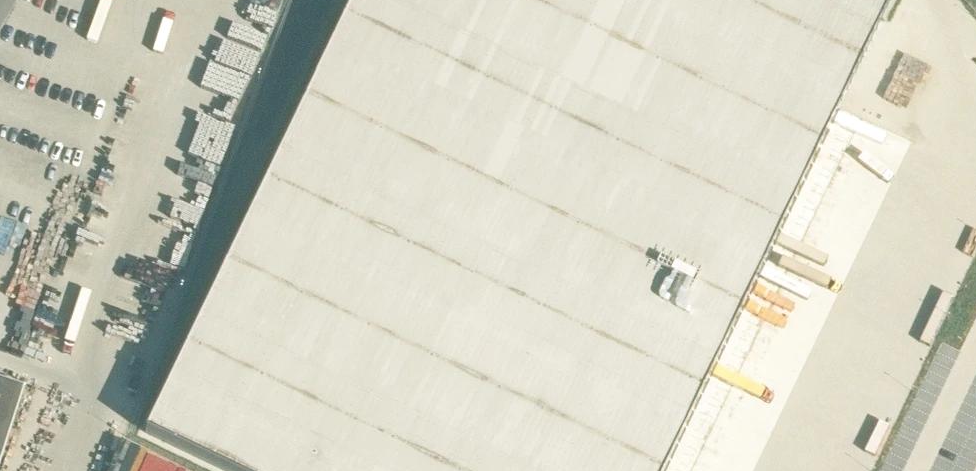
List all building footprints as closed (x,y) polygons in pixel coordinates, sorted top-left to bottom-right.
[(840,107),(892,0),(353,0),(313,82),(314,83),(146,433),(224,470),(665,470),(840,108),(840,107)] [(204,214),(223,162),(189,150),(171,203),(204,214)] [(203,224),(173,211),(158,245),(188,258),(203,224)] [(23,389),(0,382),(0,464),(23,389)]
